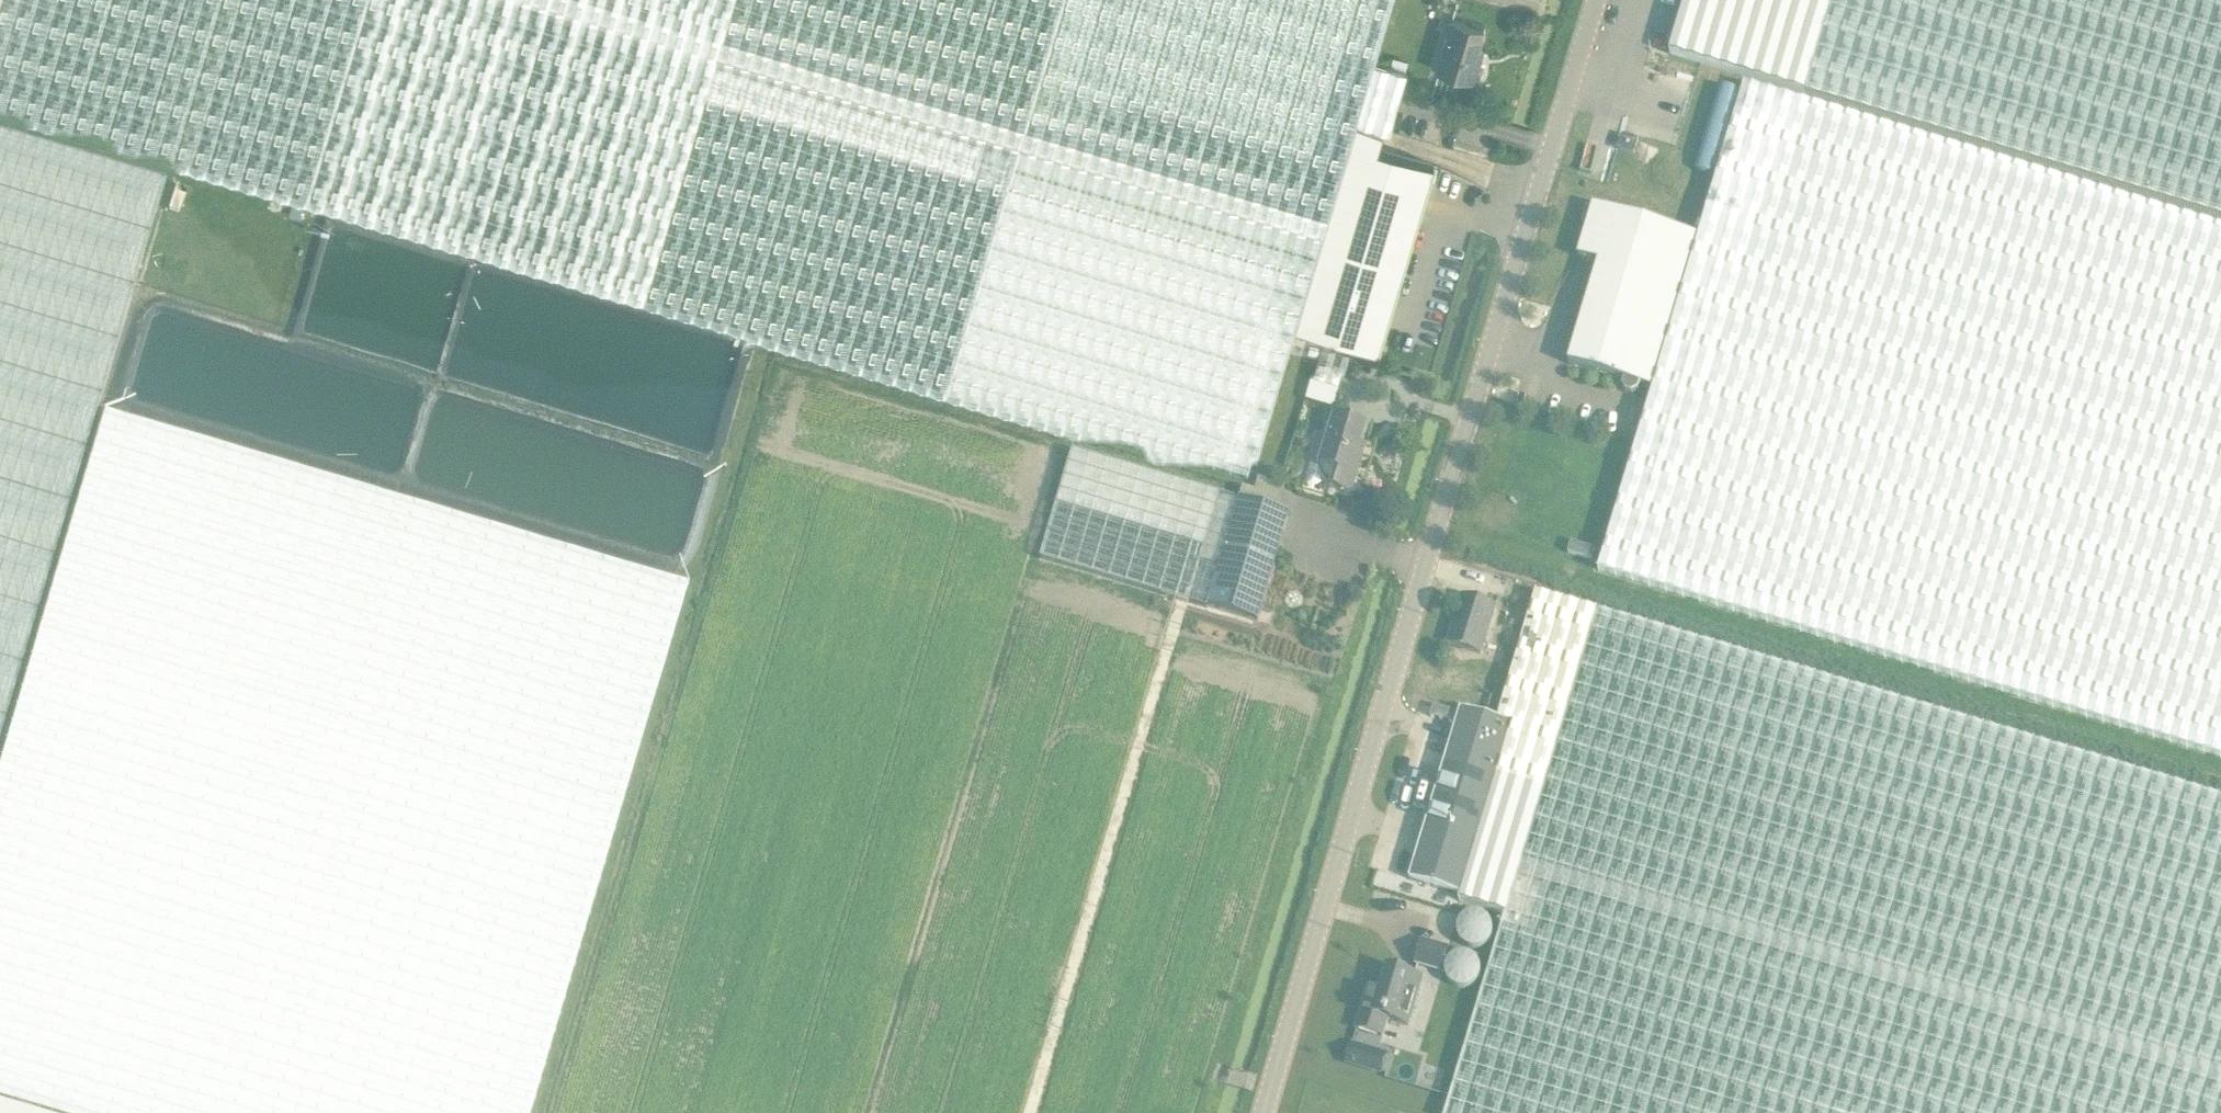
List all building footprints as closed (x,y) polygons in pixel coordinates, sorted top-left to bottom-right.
[(1294,328),(1350,141),(1356,120),(1388,130),(1405,72),(1373,63),(1392,0),(0,0),(0,98),(603,277),(689,303),(1119,435),(1250,474),(1294,328)] [(1670,54),(1805,95),(1833,0),(1686,0),(1670,54)] [(1805,95),(2220,220),(2220,0),(1833,0),(1805,95)] [(1477,58),(1485,30),(1451,21),(1437,70),(1475,81),(1481,60),(1477,58)] [(1699,237),(1653,390),(1599,570),(2220,757),(2220,229),(1745,85),(1699,237)] [(165,181),(0,132),(0,739),(165,181)] [(1638,140),(1622,135),(1618,150),(1633,155),(1638,140)] [(1434,166),(1350,141),(1294,328),(1378,353),(1434,166)] [(1640,386),(1653,390),(1699,237),(1594,205),(1578,257),(1599,263),(1569,364),(1625,381),(1624,387),(1627,393),(1633,395),(1639,392),(1640,386)] [(0,770),(0,1101),(39,1112),(530,1112),(618,815),(687,584),(415,503),(106,413),(37,644),(6,750),(0,770)] [(1358,453),(1366,425),(1334,416),(1319,466),(1322,467),(1322,471),(1323,476),(1325,479),(1330,482),(1328,488),(1352,494),(1364,454),(1358,453)] [(1071,450),(1040,556),(1205,606),(1237,499),(1071,450)] [(1241,487),(1237,499),(1276,510),(1284,485),(1257,477),(1253,490),(1241,487)] [(1237,499),(1205,606),(1255,622),(1261,604),(1288,514),(1276,510),(1237,499)] [(1568,553),(1592,560),(1595,549),(1571,542),(1568,553)] [(1447,1112),(2220,1112),(2220,799),(1927,710),(1537,594),(1499,725),(1511,728),(1461,895),(1460,897),(1459,900),(1506,914),(1447,1112)] [(1479,657),(1494,609),(1463,599),(1448,647),(1479,657)] [(1456,712),(1433,705),(1430,717),(1453,723),(1456,712)] [(1459,713),(1408,882),(1460,897),(1461,895),(1511,728),(1499,725),(1459,713)] [(1437,777),(1422,773),(1411,806),(1426,811),(1437,777)] [(1447,949),(1423,942),(1416,966),(1440,973),(1447,949)] [(1409,1030),(1423,982),(1389,972),(1382,995),(1367,991),(1356,1031),(1381,1038),(1385,1023),(1409,1030)] [(0,1101),(0,1112),(39,1112),(0,1101)]
